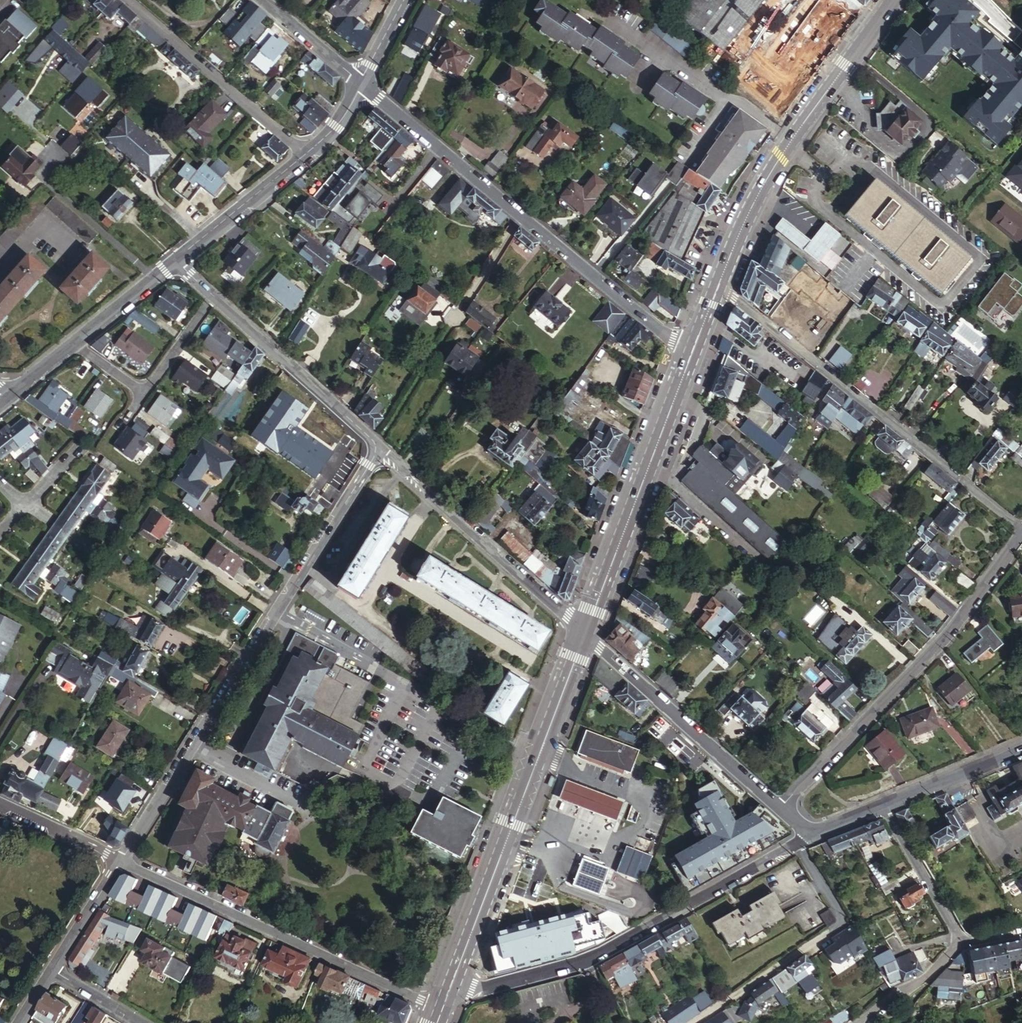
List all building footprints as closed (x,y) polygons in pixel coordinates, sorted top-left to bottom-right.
[(103,11),(113,0),(90,0),(103,11)] [(103,11),(112,19),(117,12),(124,4),(120,0),(113,0),(103,11)] [(371,0),(341,0),(332,10),(345,21),(338,30),(352,42),(366,25),(358,18),(356,16),(358,13),(361,15),(373,2),(371,0)] [(573,15),(566,11),(564,14),(543,0),(537,0),(531,10),(537,14),(532,22),(539,26),(545,30),(542,33),(555,41),(557,39),(569,47),(571,43),(577,48),(580,44),(589,50),(595,54),(593,57),(602,64),(600,67),(604,69),(609,62),(612,61),(618,66),(621,61),(610,52),(619,40),(597,25),(595,30),(585,24),(587,21),(581,16),(576,17),(573,15)] [(676,14),(722,50),(762,0),(688,0),(676,14)] [(832,2),(829,0),(828,0),(824,5),(821,9),(818,15),(815,21),(813,24),(812,27),(810,33),(808,40),(808,41),(812,44),(811,45),(821,54),(822,53),(823,53),(827,49),(825,47),(831,41),(832,42),(844,27),(846,29),(860,9),(849,0),(834,0),(832,2)] [(961,0),(932,0),(924,11),(934,19),(919,40),(909,32),(888,57),(922,85),(949,51),(959,61),(957,64),(978,80),(980,78),(992,88),(979,103),(977,101),(962,120),(996,149),(1010,131),(1005,127),(1021,107),(1021,52),(1013,63),(1000,52),(1003,49),(982,32),(980,35),(970,27),(979,15),(961,0)] [(989,1),(985,6),(997,13),(1000,8),(989,1)] [(131,24),(138,16),(124,4),(117,12),(131,24)] [(440,13),(425,4),(409,34),(404,44),(418,51),(423,42),(424,43),(440,13)] [(451,9),(443,5),(440,11),(447,15),(451,9)] [(276,22),(258,7),(251,16),(262,26),(268,31),(270,28),(276,22)] [(36,26),(16,8),(0,26),(0,63),(2,65),(36,26)] [(136,32),(145,22),(138,16),(131,24),(129,26),(136,32)] [(685,42),(692,48),(693,46),(659,17),(656,20),(675,35),(685,42)] [(650,28),(668,43),(675,35),(656,20),(650,28)] [(55,23),(52,27),(54,29),(58,32),(61,28),(55,23)] [(144,32),(164,49),(169,44),(149,26),(144,32)] [(268,31),(262,26),(252,38),(258,43),(258,42),(268,31)] [(826,57),(846,29),(844,27),(832,42),(831,41),(825,47),(827,49),(823,53),(822,53),(821,54),(826,57)] [(270,28),(268,31),(258,42),(265,47),(262,50),(261,49),(253,59),(267,71),(276,61),(274,59),(288,43),(270,28)] [(58,32),(54,29),(46,38),(70,59),(66,63),(80,75),(91,62),(87,58),(73,45),(58,32)] [(1013,42),(1021,50),(1021,32),(1013,42)] [(474,57),(469,54),(461,48),(443,34),(428,55),(436,61),(434,64),(444,72),(447,68),(456,75),(466,62),(469,64),(474,57)] [(684,57),(692,48),(685,42),(675,35),(668,43),(684,57)] [(461,48),(469,54),(473,49),(471,47),(476,40),(472,36),(466,44),(465,43),(461,48)] [(796,46),(787,39),(779,51),(788,58),(796,46)] [(622,42),(619,40),(610,52),(621,61),(618,66),(612,61),(609,62),(604,69),(610,73),(612,70),(618,74),(624,78),(638,56),(620,45),(622,42)] [(87,58),(91,62),(95,65),(110,48),(102,42),(87,58)] [(765,42),(747,62),(752,67),(770,45),(765,42)] [(809,73),(817,62),(796,46),(788,58),(809,73)] [(339,80),(339,79),(309,53),(304,58),(301,62),(332,88),(339,80)] [(531,107),(543,90),(511,68),(499,85),(531,107)] [(695,112),(700,104),(704,98),(680,81),(678,84),(660,72),(646,93),(652,97),(658,101),(656,104),(665,111),(667,108),(676,114),(678,111),(684,115),(690,119),(695,112)] [(408,87),(413,78),(406,74),(400,83),(408,87)] [(290,80),(287,77),(283,83),(286,85),(285,87),(290,91),(296,84),(290,80)] [(282,88),(275,82),(266,92),(272,98),(282,88)] [(393,97),(400,102),(408,87),(400,83),(393,97)] [(277,102),(286,92),(282,88),(272,98),(277,102)] [(309,117),(321,127),(322,125),(327,120),(331,115),(321,106),(317,102),(307,94),(297,106),(309,117)] [(321,106),(326,100),(322,96),(317,102),(321,106)] [(228,110),(215,99),(198,119),(200,120),(191,130),(206,143),(215,134),(211,130),(228,110)] [(87,138),(95,128),(63,100),(55,109),(87,138)] [(321,106),(331,115),(336,108),(326,100),(321,106)] [(774,101),(766,110),(779,121),(786,111),(774,101)] [(909,111),(900,103),(895,109),(890,105),(881,116),(882,118),(881,119),(880,130),(883,129),(887,132),(886,133),(900,145),(907,137),(910,139),(912,137),(914,139),(919,134),(915,130),(919,124),(907,114),(909,111)] [(710,148),(693,172),(715,187),(724,174),(735,165),(736,166),(744,156),(740,153),(746,145),(750,148),(763,130),(755,124),(755,123),(754,121),(753,120),(750,119),(748,118),(747,118),(738,112),(739,111),(731,104),(713,128),(717,131),(721,134),(719,137),(715,134),(706,146),(710,148)] [(393,138),(401,129),(375,109),(372,114),(368,118),(393,138)] [(171,153),(126,114),(106,136),(152,176),(171,153)] [(314,132),(321,127),(309,117),(304,123),(314,132)] [(568,148),(575,138),(551,121),(547,125),(541,121),(523,147),(540,158),(549,145),(553,148),(555,145),(557,146),(560,142),(568,148)] [(627,138),(630,132),(613,124),(610,131),(627,138)] [(290,148),(272,133),(270,135),(273,138),(264,148),(279,161),(290,148)] [(926,167),(921,174),(938,188),(945,181),(947,183),(951,182),(956,177),(955,173),(953,171),(965,157),(947,142),(932,158),(931,157),(924,165),(926,166),(926,167)] [(406,150),(397,143),(379,163),(388,171),(386,175),(392,180),(404,165),(397,159),(406,150)] [(740,153),(744,156),(750,148),(746,145),(740,153)] [(16,160),(14,157),(5,167),(26,186),(35,176),(32,173),(42,161),(34,154),(31,157),(26,152),(23,152),(16,160)] [(489,167),(496,173),(506,160),(498,154),(489,167)] [(219,157),(210,167),(222,177),(231,166),(219,157)] [(977,167),(965,157),(953,171),(955,173),(956,177),(960,174),(966,180),(977,167)] [(218,196),(229,183),(222,177),(210,167),(209,166),(206,163),(200,170),(189,161),(180,172),(184,176),(176,185),(191,198),(204,184),(218,196)] [(438,161),(420,179),(431,189),(448,171),(438,161)] [(686,167),(677,161),(667,173),(652,162),(636,182),(649,192),(658,182),(660,183),(664,177),(673,184),(686,167)] [(363,175),(368,168),(362,163),(356,170),(363,175)] [(322,205),(331,213),(332,211),(338,205),(340,202),(352,188),(362,176),(363,175),(356,170),(354,167),(322,205)] [(482,176),(489,182),(496,173),(489,167),(482,176)] [(704,211),(719,189),(715,187),(693,172),(686,167),(673,184),(665,193),(669,196),(672,192),(693,203),(701,209),(704,211)] [(593,197),(605,182),(593,174),(582,189),(572,181),(561,196),(583,213),(595,198),(593,197)] [(368,181),(362,176),(352,188),(358,193),(368,181)] [(301,177),(294,183),(303,190),(305,188),(303,185),(305,182),(301,177)] [(941,297),(971,260),(874,180),(844,217),(941,297)] [(649,192),(636,182),(635,184),(650,196),(660,183),(658,182),(649,192)] [(358,193),(352,188),(340,202),(347,207),(358,193)] [(118,191),(116,192),(112,189),(100,203),(104,206),(103,207),(118,220),(132,204),(118,191)] [(499,227),(507,217),(474,189),(466,199),(476,207),(472,211),(479,217),(482,213),(499,227)] [(669,196),(698,218),(701,209),(693,203),(672,192),(669,196)] [(669,196),(665,193),(656,206),(660,209),(642,233),(652,241),(662,248),(682,261),(698,218),(669,196)] [(98,231),(55,194),(47,204),(89,241),(98,231)] [(309,197),(304,204),(323,220),(329,214),(309,197)] [(619,212),(620,209),(608,199),(594,217),(619,237),(631,221),(619,212)] [(323,220),(304,204),(296,213),(316,230),(324,221),(323,220)] [(333,212),(353,227),(358,219),(338,205),(332,211),(331,213),(333,212)] [(1021,239),(1021,220),(1005,207),(992,223),(1019,244),(1021,239)] [(107,216),(102,220),(109,227),(113,222),(107,216)] [(358,219),(353,227),(359,231),(364,224),(358,219)] [(839,235),(825,223),(810,242),(782,219),(775,228),(817,262),(820,259),(827,250),(839,235)] [(369,236),(375,229),(369,224),(364,231),(369,236)] [(334,244),(340,249),(352,230),(345,226),(334,244)] [(346,252),(359,231),(353,227),(352,230),(340,249),(346,252)] [(539,243),(519,227),(513,237),(531,252),(539,243)] [(773,236),(759,268),(766,272),(776,278),(789,249),(773,236)] [(241,277),(262,253),(245,238),(224,263),(241,277)] [(690,279),(694,269),(682,261),(662,248),(652,241),(647,248),(653,253),(650,256),(657,263),(665,269),(668,265),(690,279)] [(633,267),(642,254),(627,243),(616,258),(626,266),(625,267),(630,271),(625,277),(638,286),(645,277),(633,267)] [(326,244),(321,250),(333,260),(337,254),(326,244)] [(349,262),(381,283),(389,272),(393,265),(392,262),(382,255),(380,258),(371,252),(359,245),(349,262)] [(382,255),(373,249),(371,252),(380,258),(382,255)] [(827,250),(820,259),(834,271),(841,261),(827,250)] [(107,266),(90,251),(59,286),(76,301),(107,266)] [(29,253),(0,286),(0,321),(46,268),(29,253)] [(830,282),(827,279),(811,266),(798,256),(792,263),(799,269),(798,271),(823,291),(824,290),(830,282)] [(766,272),(759,268),(751,262),(740,291),(741,296),(755,308),(764,286),(761,283),(766,272)] [(783,284),(776,278),(766,272),(761,283),(764,286),(776,294),(783,284)] [(428,273),(423,281),(423,282),(438,293),(439,294),(445,286),(428,273)] [(288,312),(302,296),(278,274),(263,289),(266,291),(268,289),(278,299),(276,301),(288,312)] [(1003,276),(977,310),(986,315),(994,321),(1003,311),(1012,317),(1021,304),(1021,298),(1017,294),(1021,288),(1021,287),(1013,279),(1011,282),(1003,276)] [(877,280),(865,298),(875,305),(884,310),(895,317),(906,301),(884,285),(877,280)] [(434,299),(438,293),(423,282),(419,288),(434,299)] [(841,291),(830,282),(824,290),(835,299),(841,291)] [(434,299),(419,288),(416,286),(406,300),(424,313),(434,299)] [(679,305),(658,288),(655,291),(658,293),(657,303),(675,317),(679,305)] [(177,296),(168,290),(157,305),(175,317),(178,319),(185,310),(189,305),(191,302),(179,294),(177,296)] [(569,309),(545,290),(534,304),(558,323),(569,309)] [(835,299),(821,316),(819,318),(833,329),(854,302),(841,291),(835,299)] [(620,308),(606,297),(590,316),(605,327),(614,316),(620,308)] [(471,301),(464,312),(484,326),(489,330),(491,332),(495,326),(491,323),(494,318),(471,301)] [(926,329),(931,321),(922,314),(907,305),(895,322),(917,337),(923,327),(926,329)] [(150,316),(139,308),(136,311),(132,314),(145,323),(147,320),(150,316)] [(620,308),(614,316),(614,317),(620,321),(626,313),(620,308)] [(731,309),(725,325),(732,331),(752,348),(764,332),(734,308),(731,309)] [(819,318),(821,316),(813,310),(791,338),(798,344),(819,318)] [(631,317),(626,313),(620,321),(625,325),(631,317)] [(145,323),(157,333),(160,329),(162,326),(150,316),(147,320),(145,323)] [(473,332),(478,325),(468,317),(463,324),(473,332)] [(611,332),(620,321),(614,317),(606,328),(611,332)] [(625,325),(620,321),(611,332),(611,333),(632,350),(640,340),(644,343),(651,333),(631,317),(625,325)] [(296,345),(307,325),(298,320),(287,339),(296,345)] [(219,321),(204,341),(211,346),(209,348),(224,359),(238,341),(228,334),(231,330),(219,321)] [(945,333),(931,321),(926,329),(918,341),(917,340),(911,350),(921,357),(927,347),(940,356),(947,346),(949,347),(954,339),(945,333)] [(489,330),(484,326),(478,334),(484,338),(489,330)] [(132,336),(127,332),(118,342),(143,362),(156,346),(137,330),(132,336)] [(614,339),(610,335),(605,342),(608,344),(609,345),(614,339)] [(445,361),(455,367),(467,349),(469,347),(468,346),(466,345),(467,343),(461,339),(459,343),(457,342),(445,361)] [(967,350),(954,339),(949,347),(942,357),(958,368),(955,372),(959,374),(960,370),(969,376),(980,360),(967,350)] [(358,340),(347,358),(360,366),(362,364),(365,366),(363,368),(362,371),(370,376),(381,358),(367,349),(369,347),(358,340)] [(476,342),(473,346),(481,351),(483,347),(476,342)] [(455,367),(466,375),(481,352),(481,351),(473,346),(471,344),(469,347),(467,349),(455,367)] [(227,388),(225,391),(230,394),(237,385),(242,388),(266,353),(257,345),(243,365),(236,375),(232,381),(227,388)] [(971,345),(967,350),(980,360),(986,365),(989,359),(971,345)] [(837,350),(834,354),(844,363),(847,359),(837,350)] [(719,364),(722,365),(733,370),(735,364),(723,354),(719,364)] [(837,371),(844,363),(834,354),(826,363),(837,371)] [(202,368),(187,357),(177,371),(193,384),(201,374),(199,373),(202,368)] [(232,357),(225,367),(236,375),(243,365),(232,357)] [(986,365),(980,360),(969,376),(967,378),(973,383),(975,379),(986,365)] [(775,415),(794,431),(802,419),(745,372),(744,375),(738,373),(740,368),(735,364),(733,370),(722,365),(711,394),(734,402),(739,389),(755,395),(754,396),(776,413),(775,415)] [(222,365),(218,370),(230,379),(232,381),(236,375),(225,367),(222,365)] [(592,369),(588,365),(582,372),(587,376),(592,369)] [(641,404),(650,379),(632,366),(620,395),(641,404)] [(230,379),(218,370),(213,378),(225,386),(230,379)] [(960,370),(959,374),(966,379),(969,376),(960,370)] [(582,372),(572,387),(581,396),(593,380),(587,376),(582,372)] [(800,393),(813,402),(826,381),(814,372),(800,393)] [(975,379),(973,383),(981,389),(985,385),(993,391),(995,389),(986,382),(984,385),(975,379)] [(53,382),(39,402),(38,403),(51,413),(53,411),(64,395),(56,389),(58,386),(53,382)] [(1021,394),(1021,389),(1013,382),(1010,386),(1012,388),(1021,395),(1021,394)] [(981,389),(973,383),(965,393),(977,402),(975,406),(986,414),(996,401),(990,395),(993,391),(985,385),(981,389)] [(283,396),(306,415),(280,448),(288,454),(310,427),(315,431),(320,425),(345,444),(354,432),(294,384),(283,396)] [(833,418),(846,398),(830,385),(819,401),(827,407),(819,416),(829,424),(833,418)] [(353,411),(372,428),(381,418),(376,413),(382,407),(373,399),(371,398),(376,392),(370,386),(353,411)] [(114,397),(99,387),(86,404),(101,415),(114,397)] [(572,387),(571,388),(555,410),(558,413),(564,419),(570,411),(581,396),(572,387)] [(1013,407),(1021,395),(1012,388),(1003,399),(1013,407)] [(905,414),(919,393),(913,389),(899,410),(905,414)] [(161,394),(150,408),(166,421),(172,413),(177,416),(182,410),(161,394)] [(52,420),(63,428),(64,427),(67,422),(64,421),(65,420),(63,418),(53,411),(51,413),(38,403),(39,402),(28,395),(22,400),(52,420)] [(846,398),(833,418),(852,433),(859,424),(863,427),(870,417),(846,398)] [(71,406),(73,409),(74,407),(75,406),(68,399),(66,401),(71,406)] [(63,418),(65,420),(73,409),(71,406),(63,418)] [(67,422),(64,427),(76,436),(77,435),(80,430),(71,424),(80,411),(74,407),(73,409),(65,420),(64,421),(67,422)] [(166,421),(150,408),(148,411),(169,427),(177,416),(172,413),(166,421)] [(589,441),(591,442),(595,432),(570,411),(564,419),(589,441)] [(740,414),(731,425),(753,443),(775,461),(780,453),(782,449),(740,414)] [(45,426),(49,421),(44,417),(40,422),(45,426)] [(604,433),(607,425),(608,422),(596,417),(592,428),(596,430),(604,433)] [(10,428),(5,432),(18,447),(24,443),(22,441),(26,437),(33,432),(22,419),(10,428)] [(209,422),(220,430),(222,426),(211,419),(209,422)] [(916,454),(877,423),(870,433),(908,464),(916,454)] [(166,442),(180,452),(185,445),(157,424),(152,432),(166,442)] [(117,443),(117,446),(134,458),(141,447),(142,448),(149,439),(130,425),(117,443)] [(591,442),(607,457),(608,456),(618,430),(607,425),(604,433),(596,430),(595,432),(591,442)] [(997,429),(992,435),(1014,453),(1021,460),(1021,444),(1021,443),(1019,446),(997,429)] [(617,466),(627,438),(618,430),(608,456),(607,457),(608,458),(617,466)] [(522,455),(524,453),(517,448),(495,431),(486,443),(490,446),(486,451),(512,470),(513,468),(516,463),(522,455)] [(9,451),(11,449),(13,451),(18,447),(5,432),(1,435),(0,436),(0,458),(9,451)] [(223,434),(222,435),(220,438),(217,441),(228,450),(234,442),(223,434)] [(524,453),(534,439),(527,434),(517,448),(524,453)] [(551,450),(536,436),(534,439),(524,453),(522,455),(532,462),(538,468),(551,450)] [(36,468),(41,474),(47,468),(29,448),(31,446),(31,443),(26,437),(22,441),(24,443),(18,447),(22,452),(36,468)] [(974,461),(973,460),(968,466),(975,471),(980,465),(987,471),(1005,448),(992,438),(974,461)] [(207,487),(196,479),(206,465),(220,476),(232,462),(203,441),(196,450),(200,453),(195,459),(191,456),(185,464),(189,467),(185,472),(181,469),(172,481),(198,499),(207,487)] [(601,464),(607,457),(591,442),(589,441),(574,459),(592,475),(601,464)] [(175,458),(180,452),(166,442),(162,449),(175,458)] [(728,455),(720,464),(734,477),(740,483),(748,475),(750,476),(759,466),(736,445),(734,448),(730,448),(727,452),(728,455)] [(14,458),(16,456),(22,452),(18,447),(13,451),(11,449),(9,451),(14,458)] [(692,459),(699,465),(723,488),(734,477),(720,464),(702,449),(692,459)] [(32,471),(36,468),(22,452),(16,456),(26,469),(29,467),(32,471)] [(780,453),(775,461),(778,464),(783,455),(780,453)] [(1014,453),(1010,459),(1021,468),(1021,460),(1014,453)] [(532,462),(522,455),(516,463),(525,471),(532,462)] [(778,464),(787,471),(791,475),(794,477),(801,469),(794,464),(783,455),(778,464)] [(103,457),(99,463),(111,472),(115,466),(103,457)] [(601,464),(613,475),(617,466),(608,458),(607,457),(601,464)] [(787,471),(778,464),(775,461),(769,468),(776,475),(771,481),(782,491),(788,485),(794,477),(791,475),(787,471)] [(516,463),(513,468),(516,470),(524,477),(527,473),(525,471),(516,463)] [(96,465),(77,491),(92,501),(110,476),(96,465)] [(723,488),(699,465),(682,484),(769,565),(786,546),(741,505),(723,488)] [(946,503),(954,493),(950,490),(954,485),(930,465),(922,474),(947,494),(941,500),(946,503)] [(513,468),(512,470),(500,486),(504,489),(516,470),(513,468)] [(813,480),(801,469),(794,477),(802,484),(807,488),(813,480)] [(33,482),(37,478),(28,470),(25,474),(33,482)] [(795,491),(802,484),(794,477),(788,485),(795,491)] [(593,488),(604,499),(608,490),(599,481),(593,488)] [(586,517),(596,521),(604,499),(593,488),(590,485),(586,491),(589,492),(582,509),(588,511),(586,517)] [(873,486),(864,497),(878,508),(881,504),(885,506),(891,499),(873,486)] [(198,499),(188,492),(182,499),(195,508),(209,488),(207,487),(198,499)] [(293,492),(287,487),(276,503),(288,512),(292,507),(290,506),(297,498),(295,496),(297,492),(295,490),(293,492)] [(314,499),(297,487),(295,490),(297,492),(295,496),(297,498),(290,506),(292,507),(301,514),(304,510),(307,506),(312,510),(318,502),(314,499)] [(77,491),(60,514),(75,525),(85,510),(92,501),(77,491)] [(498,495),(495,492),(491,498),(499,505),(507,514),(512,507),(503,499),(498,495)] [(325,507),(328,510),(333,503),(319,493),(314,499),(318,502),(325,507)] [(535,493),(518,513),(522,516),(535,527),(552,508),(535,493)] [(102,498),(97,505),(113,516),(119,508),(114,504),(113,506),(102,498)] [(709,528),(677,499),(663,515),(679,529),(682,527),(688,532),(695,524),(705,532),(709,528)] [(97,505),(92,501),(85,510),(102,521),(103,520),(92,511),(97,505)] [(320,516),(325,507),(318,502),(312,510),(307,506),(304,510),(311,515),(314,511),(320,516)] [(929,522),(935,527),(945,535),(961,516),(946,503),(929,522)] [(112,532),(120,521),(113,516),(97,505),(92,511),(103,520),(108,524),(105,527),(112,532)] [(405,517),(386,505),(376,523),(374,522),(370,527),(372,528),(352,563),(350,561),(347,567),(349,568),(337,587),(357,598),(405,517)] [(147,521),(164,532),(170,522),(153,511),(147,521)] [(60,514),(54,522),(69,533),(75,525),(60,514)] [(826,521),(818,515),(812,524),(819,530),(826,521)] [(926,526),(929,522),(925,518),(917,527),(920,529),(922,526),(924,528),(926,526)] [(158,541),(164,532),(147,521),(142,530),(157,540),(158,541)] [(54,522),(49,529),(64,540),(69,533),(54,522)] [(932,531),(935,527),(929,522),(926,526),(932,531)] [(113,532),(119,536),(125,527),(119,523),(113,532)] [(208,528),(202,524),(199,528),(205,533),(208,528)] [(924,528),(915,538),(922,544),(934,554),(942,560),(946,555),(928,540),(926,542),(924,541),(932,531),(926,526),(924,528)] [(121,538),(127,529),(125,527),(119,536),(121,538)] [(49,529),(30,555),(45,565),(64,540),(49,529)] [(154,544),(157,540),(142,530),(139,534),(154,544)] [(524,565),(532,556),(506,532),(498,541),(524,565)] [(860,539),(850,550),(856,555),(865,544),(860,539)] [(205,559),(230,577),(241,560),(216,543),(205,559)] [(942,563),(933,556),(934,554),(922,544),(906,563),(927,581),(942,563)] [(293,555),(280,545),(274,554),(271,557),(271,558),(284,567),(293,555)] [(561,552),(554,546),(550,550),(558,556),(561,552)] [(532,556),(524,565),(531,571),(530,572),(550,590),(562,601),(567,600),(574,580),(562,569),(559,566),(539,549),(532,556)] [(565,562),(568,556),(562,551),(561,552),(558,556),(565,562)] [(569,557),(579,567),(583,556),(571,551),(569,557)] [(45,565),(30,555),(12,580),(34,597),(41,588),(33,582),(39,574),(45,579),(46,577),(55,584),(58,580),(63,583),(65,580),(50,569),(45,565)] [(292,556),(284,567),(289,570),(296,559),(292,556)] [(569,557),(568,556),(565,562),(562,569),(574,580),(579,567),(569,557)] [(421,569),(416,576),(538,650),(549,631),(532,620),(533,617),(528,615),(527,616),(491,595),(492,593),(487,590),(486,592),(451,571),(452,569),(447,565),(446,567),(428,557),(423,564),(421,563),(419,568),(421,569)] [(160,558),(153,568),(156,570),(159,572),(166,562),(160,558)] [(173,577),(184,561),(180,559),(170,575),(173,577)] [(179,583),(187,590),(201,570),(185,559),(184,561),(173,577),(172,579),(179,583)] [(50,569),(65,580),(68,577),(63,574),(66,570),(55,562),(50,569)] [(796,567),(789,562),(781,576),(788,580),(796,567)] [(646,569),(639,566),(634,579),(641,582),(646,569)] [(907,605),(920,588),(911,580),(914,576),(903,566),(895,575),(900,579),(887,592),(895,600),(898,597),(902,601),(907,605)] [(965,593),(972,585),(957,572),(950,580),(965,593)] [(90,578),(83,573),(75,585),(81,590),(90,578)] [(187,590),(179,583),(178,585),(169,579),(161,573),(154,584),(166,592),(155,608),(167,616),(173,607),(175,609),(187,590)] [(924,584),(914,576),(911,580),(920,588),(924,584)] [(312,578),(304,588),(425,681),(432,671),(312,578)] [(58,580),(55,584),(54,585),(59,588),(63,583),(58,580)] [(66,585),(60,596),(74,604),(80,594),(66,585)] [(656,606),(633,590),(626,600),(667,629),(670,625),(674,619),(656,606)] [(953,608),(933,591),(926,600),(947,616),(953,608)] [(1010,600),(1012,618),(1021,617),(1021,598),(1010,600)] [(718,624),(723,629),(732,618),(723,610),(708,599),(707,601),(705,601),(701,607),(702,608),(700,611),(703,613),(693,626),(709,636),(714,629),(718,624)] [(900,604),(899,603),(881,625),(894,636),(902,627),(905,628),(909,624),(926,639),(932,632),(900,604)] [(58,611),(45,604),(41,611),(54,618),(58,611)] [(691,624),(693,626),(703,613),(700,611),(691,624)] [(10,645),(7,643),(9,638),(13,639),(21,622),(0,612),(0,665),(10,645)] [(152,621),(152,620),(144,614),(137,626),(121,617),(115,625),(129,634),(132,630),(134,631),(134,630),(136,628),(139,630),(140,628),(139,628),(146,617),(152,621)] [(650,639),(615,615),(610,628),(614,630),(614,632),(606,642),(629,662),(630,661),(633,663),(634,662),(631,659),(650,639)] [(164,625),(161,624),(153,619),(152,621),(146,617),(139,628),(140,628),(139,630),(136,628),(134,630),(134,631),(132,630),(129,634),(151,646),(164,625)] [(716,642),(735,659),(751,642),(731,624),(716,642)] [(1003,644),(987,625),(977,633),(981,638),(962,654),(970,664),(989,649),(993,653),(1003,644)] [(720,633),(714,629),(709,636),(714,640),(720,633)] [(833,659),(843,667),(870,637),(861,629),(853,637),(848,633),(836,646),(841,650),(833,659)] [(370,682),(336,664),(341,655),(325,646),(318,660),(314,668),(299,660),(303,653),(314,658),(321,644),(297,631),(268,685),(270,686),(265,705),(240,753),(280,773),(296,741),(304,746),(303,748),(344,766),(350,754),(357,739),(364,725),(352,718),(370,682)] [(124,651),(130,654),(137,643),(130,640),(124,651)] [(906,640),(899,648),(912,659),(918,652),(906,640)] [(55,642),(43,659),(59,668),(57,671),(82,685),(76,695),(80,697),(80,698),(84,701),(85,700),(89,702),(90,701),(91,702),(97,690),(85,683),(90,675),(92,675),(96,670),(91,667),(97,657),(94,655),(89,666),(70,655),(72,651),(55,642)] [(131,675),(132,676),(135,671),(148,651),(137,643),(130,654),(124,665),(125,666),(123,670),(131,675)] [(99,649),(94,655),(97,657),(112,665),(115,660),(116,659),(99,649)] [(774,656),(770,652),(762,660),(766,664),(774,656)] [(314,668),(318,660),(314,658),(303,653),(299,660),(314,668)] [(85,683),(97,690),(107,674),(112,665),(97,657),(91,667),(96,670),(92,675),(90,675),(85,683)] [(599,659),(594,674),(617,695),(616,697),(634,713),(639,709),(643,712),(650,704),(599,659)] [(124,665),(115,660),(112,665),(123,670),(125,666),(124,665)] [(821,698),(850,724),(857,716),(844,704),(856,691),(827,664),(826,665),(822,661),(816,668),(833,684),(832,686),(821,698)] [(112,665),(107,674),(126,685),(131,675),(123,670),(112,665)] [(3,689),(11,674),(0,669),(0,688),(3,689)] [(511,671),(509,674),(524,683),(526,680),(511,671)] [(936,687),(949,705),(969,690),(955,672),(936,687)] [(681,689),(663,673),(653,684),(671,700),(681,689)] [(524,683),(509,674),(499,692),(497,691),(494,695),(496,697),(484,714),(504,726),(528,685),(524,683)] [(154,698),(159,691),(132,676),(131,675),(126,685),(115,701),(137,715),(150,695),(154,698)] [(270,686),(268,685),(259,703),(265,705),(270,686)] [(816,694),(806,685),(796,696),(806,705),(816,694)] [(746,691),(739,698),(757,715),(764,708),(762,702),(752,692),(746,691)] [(752,732),(763,720),(757,715),(739,698),(734,693),(723,704),(752,732)] [(190,708),(194,702),(182,695),(178,701),(190,708)] [(200,713),(204,707),(194,702),(190,708),(200,713)] [(833,724),(811,705),(806,711),(798,704),(788,715),(787,714),(783,719),(783,723),(791,730),(793,727),(812,744),(825,730),(827,732),(833,724)] [(906,737),(936,726),(929,708),(900,720),(906,737)] [(128,731),(112,721),(95,748),(110,758),(128,731)] [(883,768),(900,753),(880,729),(862,743),(883,768)] [(586,731),(577,754),(586,757),(621,771),(628,774),(637,750),(586,731)] [(64,748),(67,743),(52,735),(43,752),(47,755),(57,760),(64,748)] [(364,743),(357,739),(350,754),(357,757),(364,743)] [(67,750),(64,748),(57,760),(56,761),(60,763),(62,763),(68,753),(67,750)] [(5,785),(1,793),(18,801),(21,797),(33,803),(35,801),(40,792),(41,790),(40,789),(49,774),(56,761),(57,760),(47,755),(38,770),(44,773),(42,777),(36,774),(31,782),(22,776),(23,776),(23,774),(22,773),(21,772),(20,771),(18,772),(17,773),(14,771),(13,773),(9,771),(8,774),(6,774),(5,775),(3,776),(3,777),(3,779),(4,781),(4,782),(3,784),(5,785)] [(52,776),(60,763),(56,761),(49,774),(52,776)] [(1012,766),(1019,778),(999,791),(995,786),(987,791),(991,798),(984,802),(991,815),(999,810),(1001,814),(1006,811),(1009,816),(1017,811),(1017,809),(1015,806),(1021,802),(1021,762),(1012,766)] [(89,778),(67,765),(56,782),(79,795),(89,778)] [(182,804),(185,805),(189,808),(186,814),(181,812),(167,843),(166,845),(185,855),(192,858),(211,867),(227,834),(224,833),(228,824),(236,828),(237,826),(246,830),(245,833),(258,840),(257,843),(258,844),(257,846),(257,848),(257,851),(257,852),(258,853),(259,855),(262,856),(264,857),(266,857),(268,857),(269,856),(271,855),(273,852),(275,853),(291,821),(290,821),(294,812),(294,810),(279,803),(278,803),(274,811),(273,811),(271,814),(258,807),(257,809),(249,805),(251,800),(242,796),(240,800),(212,786),(214,781),(198,772),(194,779),(192,778),(183,796),(185,797),(182,804)] [(310,788),(320,793),(325,784),(315,779),(310,788)] [(357,794),(361,785),(353,781),(349,789),(357,794)] [(622,804),(565,782),(558,801),(615,823),(622,804)] [(735,817),(715,782),(699,791),(700,802),(695,805),(698,812),(692,816),(701,835),(704,833),(707,837),(674,855),(676,862),(673,864),(688,893),(790,836),(790,832),(760,804),(752,814),(742,819),(734,824),(731,819),(735,817)] [(245,790),(242,796),(251,800),(254,795),(245,790)] [(40,792),(35,801),(52,812),(58,802),(40,792)] [(955,808),(946,794),(936,798),(945,814),(942,816),(948,826),(928,839),(934,849),(951,839),(952,842),(956,842),(970,834),(963,823),(955,808)] [(426,808),(413,834),(461,858),(468,844),(472,846),(478,835),(474,834),(483,816),(448,798),(440,815),(426,808)] [(967,801),(955,808),(963,823),(975,816),(967,801)] [(114,821),(116,822),(121,825),(124,820),(128,823),(130,819),(126,817),(130,811),(124,806),(121,811),(117,809),(113,817),(116,819),(114,821)] [(919,825),(909,809),(896,814),(906,832),(919,825)] [(6,828),(10,819),(4,816),(1,822),(2,826),(6,828)] [(887,840),(880,821),(879,820),(849,832),(855,846),(869,840),(870,844),(875,842),(876,844),(887,840)] [(101,831),(97,838),(113,845),(118,843),(127,829),(121,825),(116,822),(111,832),(106,830),(104,833),(101,831)] [(827,857),(855,846),(849,832),(822,843),(827,857)] [(641,884),(650,859),(625,850),(616,875),(641,884)] [(607,871),(582,862),(573,886),(598,896),(607,871)] [(873,877),(874,878),(882,874),(875,863),(868,868),(873,877)] [(1012,871),(1021,888),(1021,865),(1012,871)] [(877,891),(881,889),(880,887),(876,882),(874,878),(873,877),(870,879),(877,891)] [(880,887),(881,889),(886,897),(894,892),(905,910),(907,911),(915,907),(916,904),(915,903),(919,901),(917,898),(924,894),(915,880),(901,889),(896,880),(886,885),(885,884),(880,887)] [(217,885),(214,892),(241,905),(246,894),(227,885),(225,888),(217,885)] [(737,908),(714,921),(725,942),(744,932),(747,939),(763,930),(760,925),(782,913),(771,893),(738,911),(737,908)] [(70,958),(81,965),(83,966),(90,957),(88,956),(93,949),(90,947),(110,915),(107,913),(111,906),(105,902),(70,958)] [(833,918),(828,910),(820,916),(826,928),(832,924),(833,921),(833,918)] [(562,950),(575,926),(553,913),(539,937),(562,950)] [(697,938),(685,917),(677,922),(679,924),(663,933),(662,931),(655,934),(661,946),(665,952),(671,948),(668,943),(683,935),(688,944),(697,938)] [(217,931),(221,933),(227,936),(226,939),(225,938),(224,938),(222,939),(221,940),(220,941),(219,942),(219,943),(219,944),(221,946),(222,948),(218,958),(220,959),(219,961),(227,965),(229,963),(244,971),(249,961),(252,962),(255,957),(252,955),(258,943),(245,937),(244,939),(228,931),(233,922),(223,918),(217,931)] [(837,976),(869,954),(865,947),(851,924),(837,933),(841,938),(833,943),(820,952),(837,976)] [(837,933),(830,938),(833,943),(841,938),(837,933)] [(661,946),(655,934),(637,945),(643,956),(656,949),(661,946)] [(148,937),(143,948),(148,950),(146,953),(143,959),(164,971),(164,970),(173,954),(172,953),(174,950),(165,945),(148,937)] [(1020,940),(1003,943),(1007,962),(1021,960),(1021,949),(1020,940)] [(1007,962),(1003,943),(994,945),(991,945),(995,967),(996,971),(1009,968),(1007,962)] [(981,948),(985,973),(996,971),(995,967),(991,945),(981,948)] [(311,958),(284,946),(282,950),(278,948),(276,952),(270,949),(263,964),(288,975),(285,980),(298,986),(311,958)] [(665,952),(661,946),(656,949),(660,957),(666,953),(665,952)] [(985,973),(981,948),(969,950),(972,973),(961,975),(961,980),(960,988),(987,983),(985,973)] [(924,950),(896,963),(895,964),(904,982),(922,973),(920,967),(929,962),(924,950)] [(962,965),(964,951),(959,952),(949,963),(962,965)] [(604,980),(612,976),(614,974),(613,972),(618,969),(622,976),(626,974),(627,974),(631,981),(636,978),(622,953),(597,967),(604,980)] [(191,963),(173,954),(164,970),(182,979),(191,963)] [(804,955),(771,978),(780,992),(793,983),(798,980),(808,974),(807,973),(805,969),(811,965),(804,955)] [(892,955),(874,963),(886,983),(889,988),(904,982),(895,964),(892,955)] [(67,962),(68,964),(78,971),(81,965),(70,958),(67,962)] [(320,962),(315,973),(321,976),(318,985),(329,991),(331,986),(359,999),(361,992),(365,982),(320,962)] [(808,974),(798,980),(805,991),(811,987),(812,989),(819,984),(810,971),(813,969),(811,965),(805,969),(807,973),(808,974)] [(614,974),(612,976),(615,981),(627,974),(626,974),(622,976),(618,969),(613,972),(614,974)] [(942,972),(936,977),(932,983),(928,987),(937,988),(936,997),(959,999),(960,988),(961,980),(955,979),(955,974),(951,974),(944,969),(942,972)] [(721,1010),(730,1022),(736,1022),(743,1019),(749,1021),(756,1006),(754,1006),(756,1003),(757,1003),(775,991),(767,980),(749,992),(752,996),(749,998),(747,1002),(744,1001),(741,1008),(732,1003),(721,1010)] [(365,982),(361,992),(375,998),(379,989),(365,982)] [(805,991),(803,992),(807,998),(821,989),(819,984),(812,989),(811,987),(805,991)] [(701,1012),(713,1004),(706,991),(693,999),(701,1012)] [(34,1015),(46,1022),(56,1022),(68,1005),(49,992),(34,1015)] [(400,1022),(405,1022),(411,1009),(409,1002),(387,993),(378,1013),(400,1022)] [(86,1001),(72,1022),(78,1022),(90,1003),(86,1001)] [(87,1017),(95,1005),(90,1003),(78,1022),(84,1022),(87,1017)] [(694,1017),(699,1013),(693,1003),(688,1007),(694,1017)] [(108,1014),(95,1005),(87,1017),(90,1019),(92,1020),(90,1022),(102,1022),(108,1014)] [(821,1022),(839,1022),(849,1014),(845,1008),(839,1012),(821,1022)] [(679,1021),(672,1010),(660,1019),(662,1022),(677,1022),(679,1021)]
